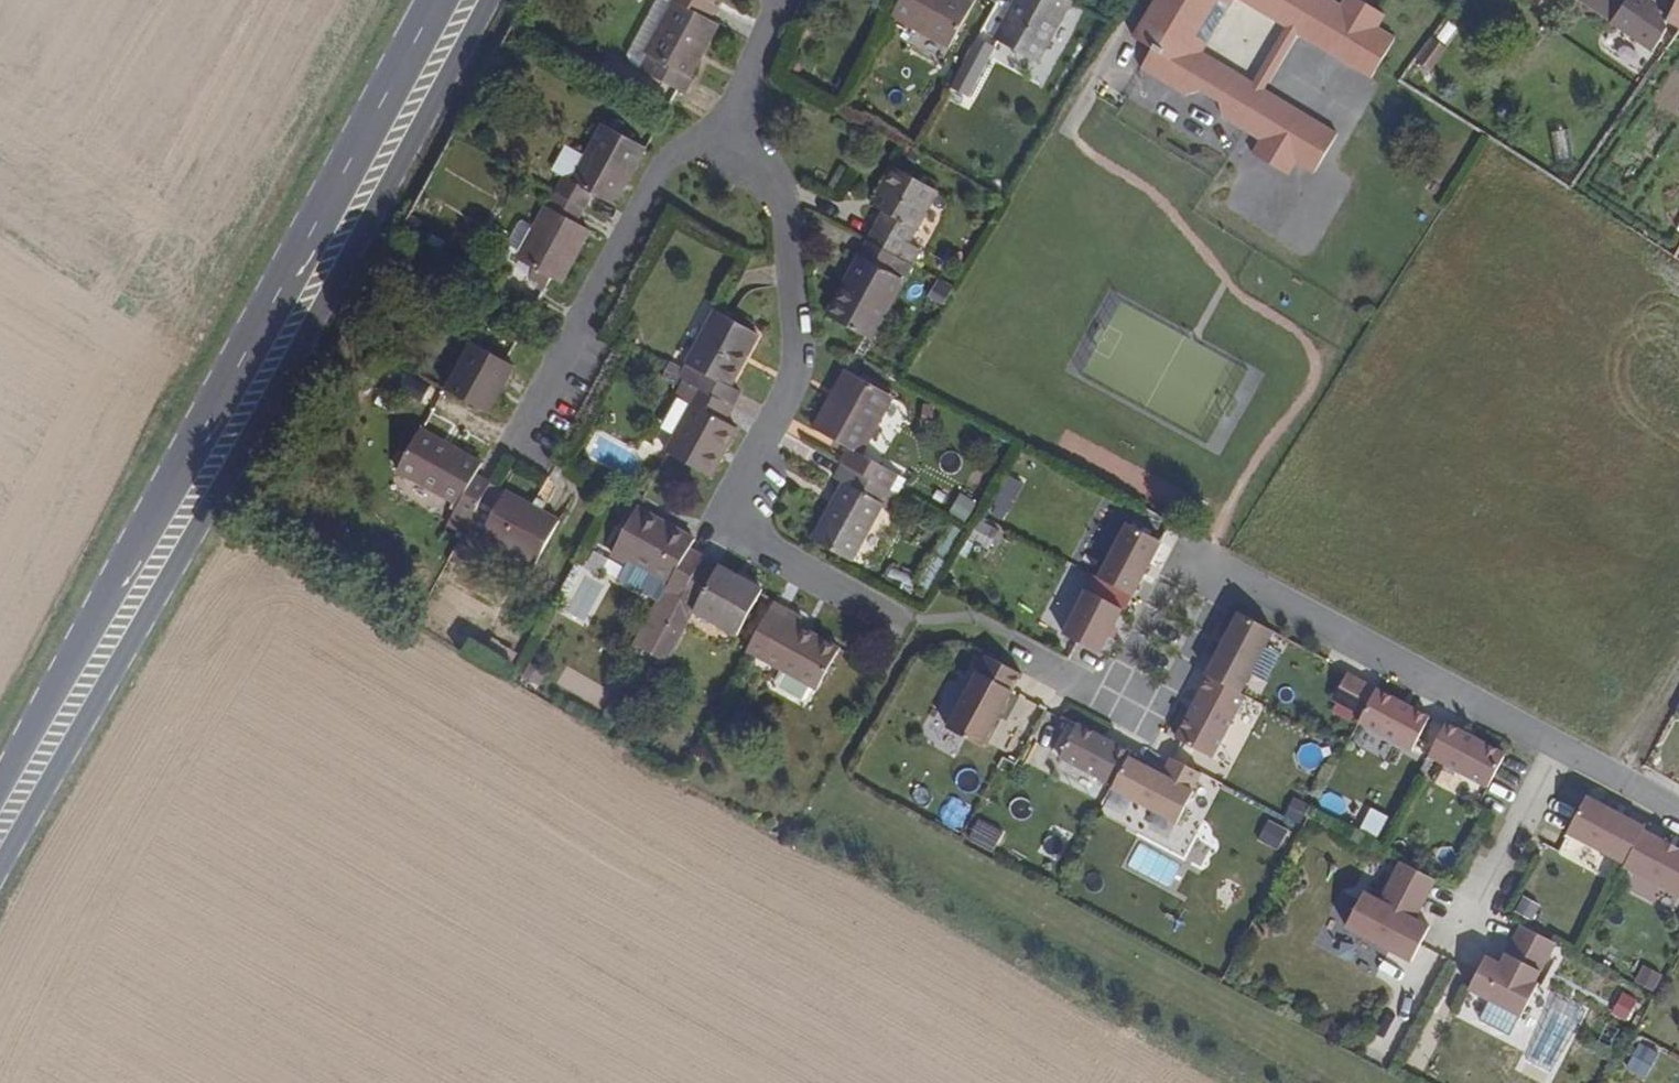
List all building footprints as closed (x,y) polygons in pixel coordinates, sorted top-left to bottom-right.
[(712,23),(673,0),(642,53),(659,63),(650,79),(683,99),(694,78),(683,72),(712,23)] [(712,23),(718,11),(701,0),(673,0),(712,23)] [(895,13),(952,46),(982,0),(901,0),(895,13)] [(996,44),(1041,70),(1078,4),(1071,0),(1020,0),(996,44)] [(1237,2),(1253,11),(1260,0),(1157,0),(1135,39),(1155,51),(1144,71),(1186,97),(1205,92),(1222,65),(1204,55),(1237,2)] [(1253,11),(1271,22),(1283,0),(1260,0),(1253,11)] [(1328,0),(1283,0),(1271,22),(1288,32),(1299,39),(1355,71),(1362,59),(1382,71),(1385,66),(1400,42),(1381,31),(1388,17),(1381,12),(1360,0),(1348,0),(1342,9),(1328,0)] [(1608,0),(1566,0),(1563,5),(1653,63),(1666,41),(1662,31),(1654,13),(1628,0),(1624,0),(1621,7),(1608,0)] [(1662,31),(1678,41),(1678,0),(1662,31)] [(1445,49),(1460,26),(1445,16),(1428,39),(1445,49)] [(1269,93),(1299,39),(1288,32),(1256,85),(1269,93)] [(1375,83),(1382,71),(1362,59),(1355,71),(1375,83)] [(1237,74),(1222,65),(1205,92),(1220,101),(1237,74)] [(1256,85),(1237,74),(1220,101),(1223,121),(1263,144),(1255,157),(1294,180),(1301,168),(1318,177),(1342,136),(1269,93),(1256,85)] [(616,207),(644,150),(609,130),(579,187),(565,183),(557,198),(588,212),(594,200),(616,207)] [(869,246),(899,263),(932,199),(888,173),(867,212),(884,221),(869,246)] [(588,212),(557,198),(518,268),(559,290),(587,237),(578,230),(588,212)] [(827,323),(872,347),(903,291),(887,281),(899,263),(869,246),(827,323)] [(693,384),(730,405),(739,388),(727,380),(748,341),(708,317),(681,368),(698,377),(693,384)] [(510,367),(469,345),(446,389),(486,410),(510,367)] [(894,393),(848,367),(816,425),(849,442),(842,459),(886,484),(897,471),(861,449),(894,393)] [(662,458),(707,482),(735,427),(722,418),(730,405),(693,384),(686,380),(671,408),(687,417),(662,458)] [(482,467),(417,432),(396,474),(457,504),(454,514),(466,522),(487,488),(475,479),(482,467)] [(847,484),(815,532),(856,556),(884,502),(876,498),(886,484),(842,459),(834,474),(847,484)] [(557,525),(503,496),(482,539),(532,569),(557,525)] [(689,538),(634,508),(607,559),(662,589),(626,651),(644,659),(705,554),(685,547),(689,538)] [(1132,601),(1159,548),(1125,530),(1097,583),(1132,601)] [(760,586),(705,554),(644,659),(660,669),(694,613),(736,633),(760,586)] [(1098,658),(1121,615),(1085,596),(1061,640),(1098,658)] [(801,618),(773,601),(745,652),(812,690),(837,647),(796,625),(801,618)] [(1242,697),(1274,639),(1241,620),(1208,679),(1214,682),(1242,697)] [(984,749),(1025,678),(989,659),(947,732),(984,749)] [(1213,765),(1248,701),(1214,682),(1177,744),(1213,765)] [(1414,758),(1433,724),(1378,695),(1361,728),(1414,758)] [(1133,758),(1079,727),(1061,759),(1117,788),(1129,765),(1133,758)] [(1430,762),(1486,793),(1506,761),(1447,729),(1430,762)] [(1175,832),(1200,781),(1170,764),(1162,779),(1129,765),(1117,788),(1112,796),(1175,832)] [(1627,870),(1647,834),(1588,797),(1567,836),(1627,870)] [(1678,897),(1678,852),(1647,834),(1627,870),(1678,897)] [(1348,928),(1411,963),(1430,929),(1415,921),(1436,883),(1402,864),(1381,901),(1367,894),(1348,928)] [(1468,994),(1521,1023),(1540,988),(1536,986),(1557,949),(1522,929),(1501,967),(1488,960),(1468,994)]
